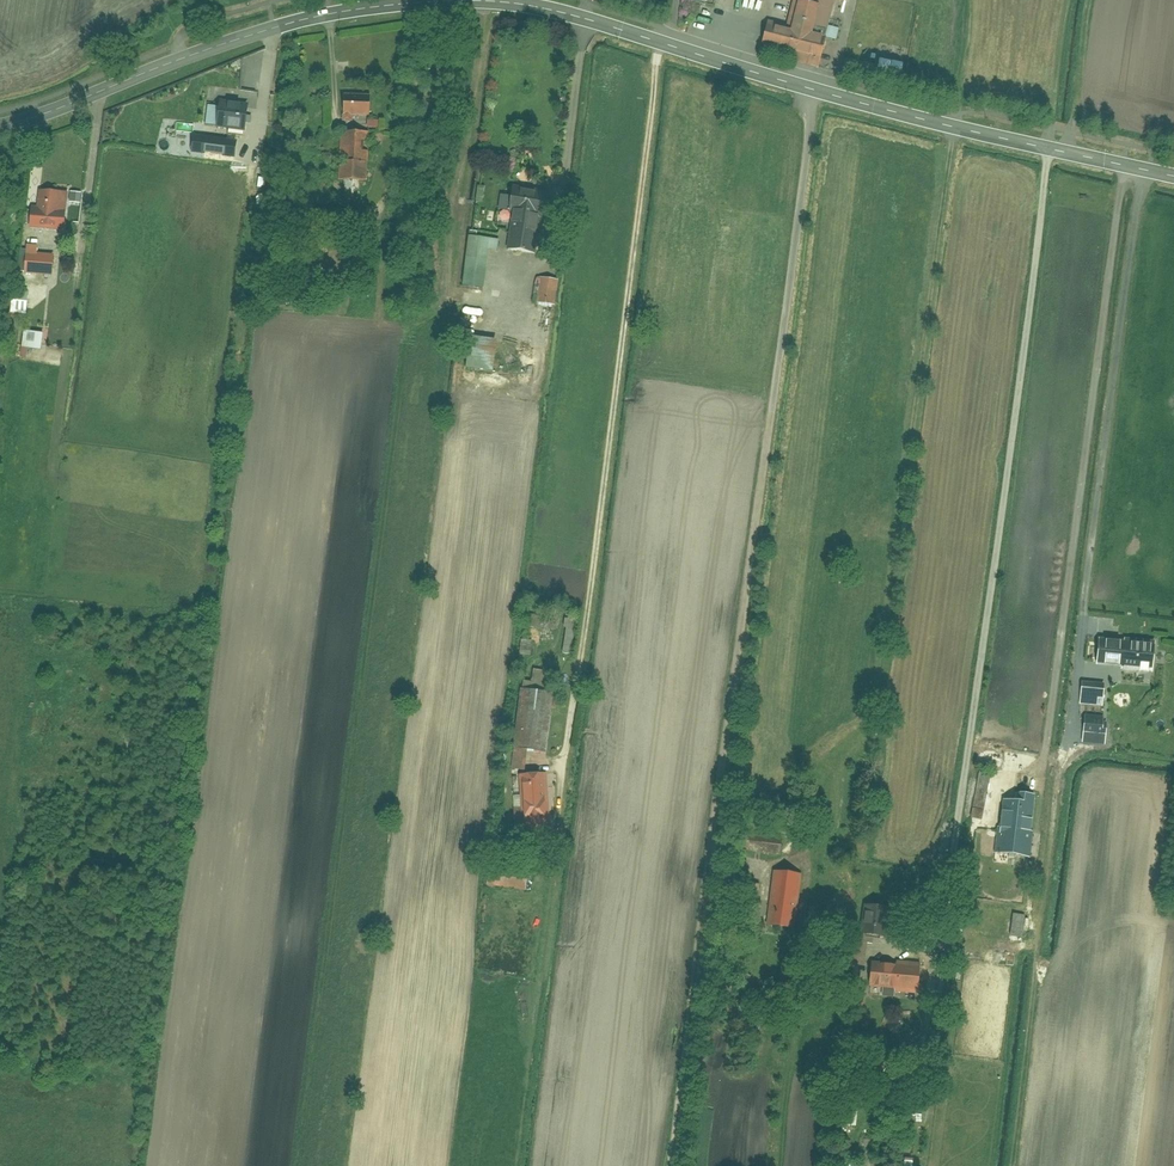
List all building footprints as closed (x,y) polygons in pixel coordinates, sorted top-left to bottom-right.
[(760,43),(819,57),(832,0),(792,0),(786,26),(765,21),(760,43)] [(878,59),(877,71),(901,74),(903,62),(878,59)] [(342,97),(342,119),(369,120),(370,97),(342,97)] [(219,106),(215,132),(244,136),(247,110),(219,106)] [(368,121),(367,132),(381,133),(382,122),(368,121)] [(195,138),(193,151),(234,156),(236,144),(195,138)] [(339,139),(338,184),(366,185),(367,139),(339,139)] [(484,187),(477,186),(475,202),(482,203),(484,187)] [(547,191),(512,186),(511,197),(509,212),(508,213),(512,214),(507,250),(535,255),(540,219),(543,220),(547,191)] [(345,187),(344,196),(361,197),(361,188),(345,187)] [(68,192),(67,202),(81,202),(81,193),(68,192)] [(45,230),(46,218),(64,219),(66,195),(38,193),(36,213),(28,213),(27,228),(45,230)] [(498,210),(509,212),(511,197),(500,195),(498,210)] [(499,240),(468,236),(461,287),(483,289),(488,251),(497,253),(499,240)] [(37,249),(26,249),(24,277),(52,278),(53,258),(37,257),(37,249)] [(558,281),(539,277),(533,303),(553,307),(558,281)] [(26,318),(27,289),(11,289),(10,318),(26,318)] [(44,346),(46,333),(23,330),(21,343),(44,346)] [(497,341),(469,337),(465,369),(492,373),(497,341)] [(567,619),(561,652),(570,654),(576,620),(567,619)] [(1121,642),(1096,640),(1094,667),(1119,669),(1119,672),(1150,674),(1152,643),(1122,640),(1121,642)] [(557,690),(560,673),(533,668),(530,685),(557,690)] [(1103,685),(1079,683),(1078,706),(1101,708),(1103,685)] [(555,692),(521,687),(513,746),(547,750),(555,692)] [(1101,718),(1082,717),(1080,737),(1103,739),(1105,724),(1101,724),(1101,718)] [(547,772),(519,773),(522,831),(549,830),(547,772)] [(991,775),(980,773),(970,818),(982,821),(991,775)] [(1033,833),(1031,833),(1035,795),(1015,792),(1014,800),(1002,798),(995,854),(1030,858),(1033,833)] [(485,886),(526,890),(528,870),(487,866),(485,886)] [(794,928),(802,874),(773,869),(765,924),(794,928)] [(892,910),(864,906),(860,936),(888,940),(892,910)] [(1012,914),(1009,936),(1021,938),(1024,915),(1012,914)] [(897,966),(871,963),(869,988),(894,990),(894,993),(917,996),(921,964),(897,962),(897,966)]
